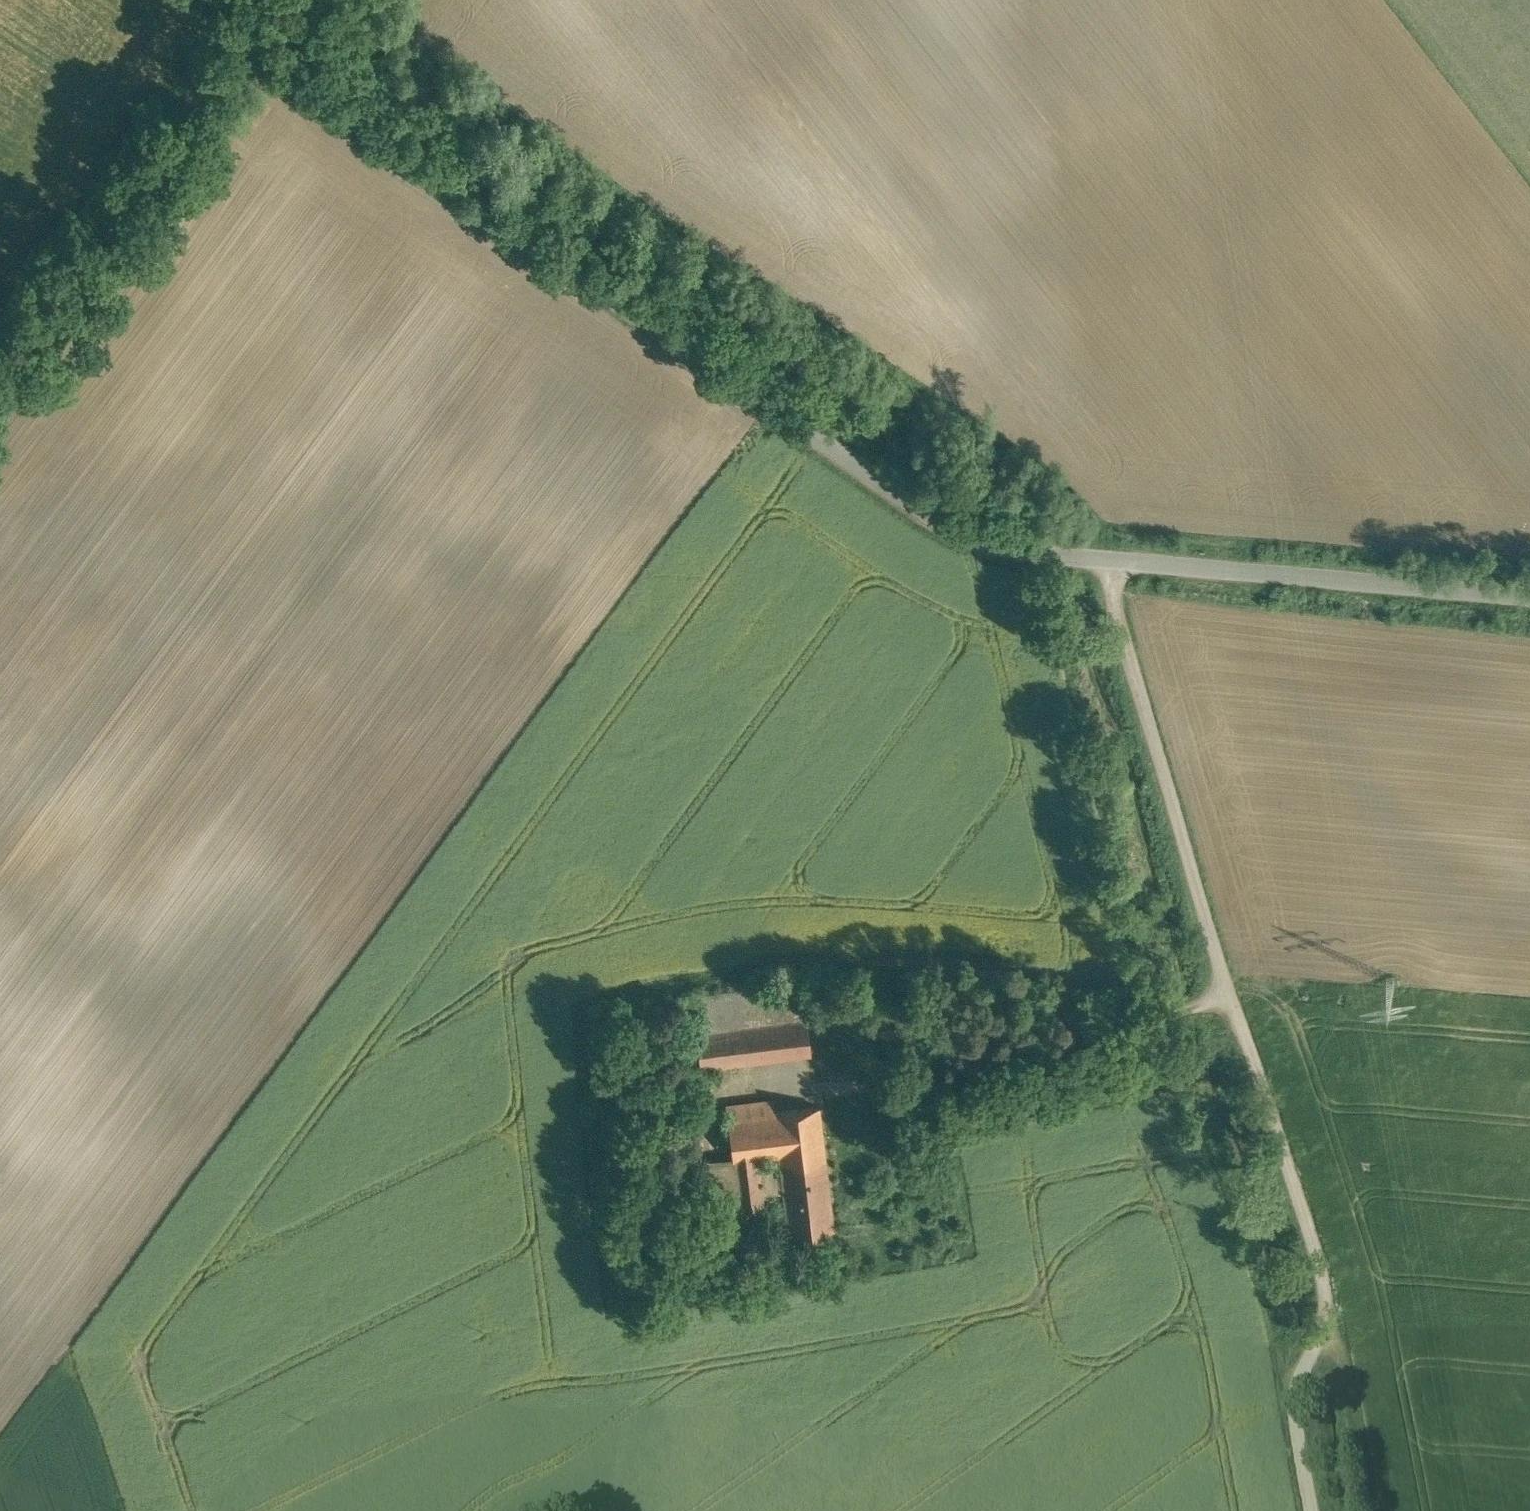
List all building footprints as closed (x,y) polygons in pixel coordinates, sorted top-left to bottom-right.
[(802,982),(691,996),(700,1064),(810,1051),(802,982)] [(818,1106),(728,1117),(733,1158),(734,1158),(739,1206),(763,1203),(759,1169),(757,1155),(780,1152),(782,1163),(824,1158),(818,1106)] [(733,1158),(704,1161),(710,1209),(739,1206),(734,1158),(733,1158)] [(824,1158),(782,1163),(783,1174),(773,1175),(772,1168),(759,1169),(762,1193),(784,1190),(789,1233),(832,1228),(824,1158)]
